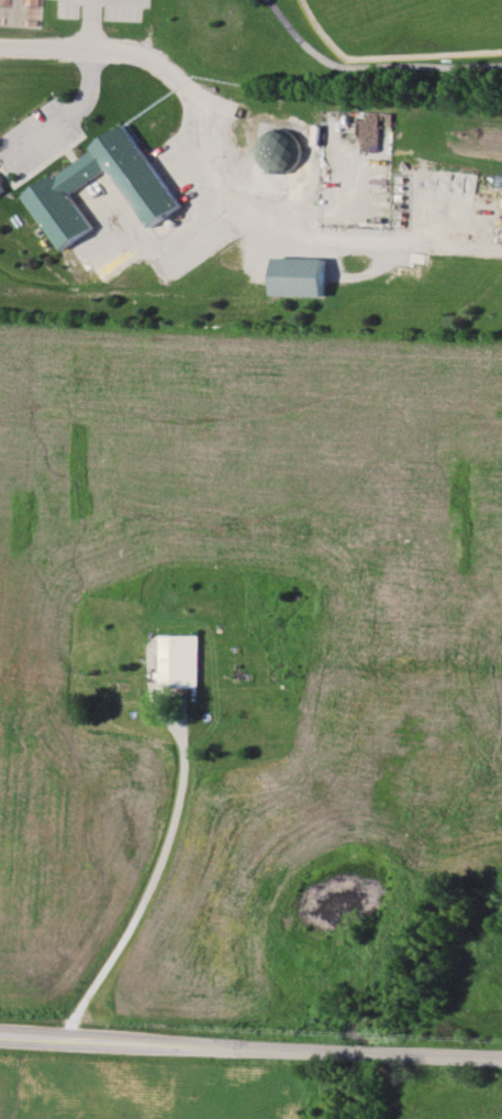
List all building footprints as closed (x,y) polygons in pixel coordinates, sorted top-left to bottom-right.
[(23,194),(59,249),(92,228),(70,193),(109,168),(148,227),(179,207),(127,126),(23,194)] [(269,171),(293,173),(298,132),(272,129),(272,137),(259,136),(256,162),(270,163),(269,171)] [(273,295),(325,296),(326,258),(274,257),(273,295)] [(199,634),(161,635),(162,688),(200,687),(199,634)]
